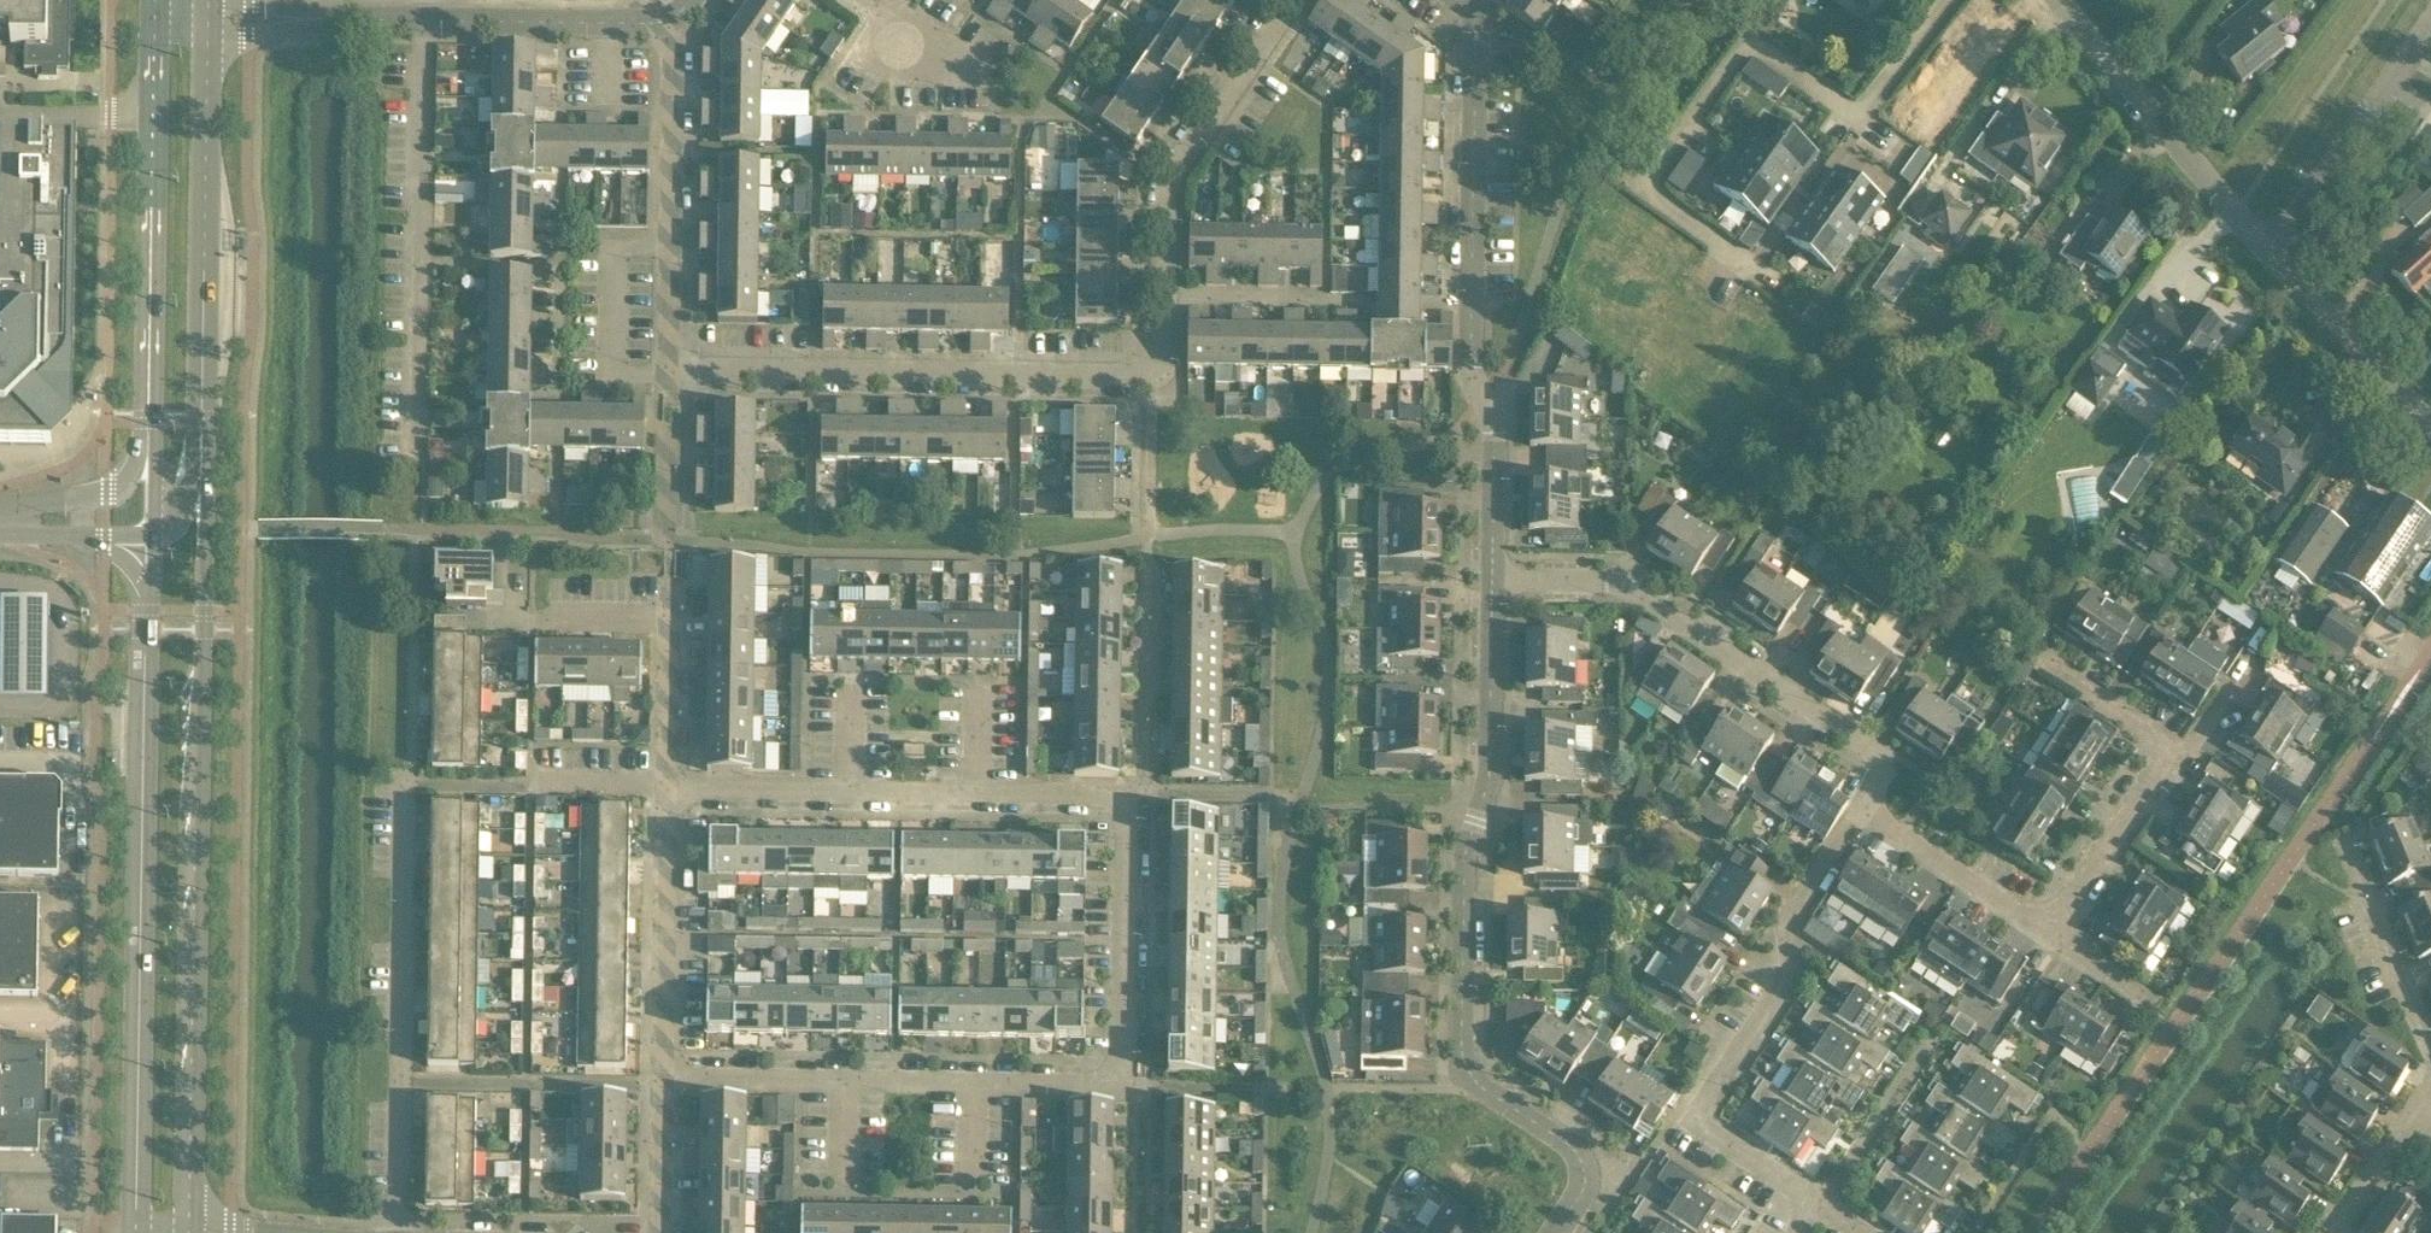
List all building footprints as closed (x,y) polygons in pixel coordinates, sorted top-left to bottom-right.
[(1,37),(11,37),(11,44),(25,44),(25,54),(24,70),(36,70),(42,70),(42,78),(42,80),(57,80),(58,70),(69,70),(70,0),(0,0),(0,36),(1,37)] [(767,48),(782,26),(743,0),(729,0),(726,4),(742,15),(735,26),(767,48)] [(782,26),(796,4),(797,5),(800,0),(743,0),(782,26)] [(987,13),(995,18),(1008,0),(995,0),(987,13)] [(995,18),(1003,24),(1013,10),(1026,19),(1039,0),(1008,0),(995,18)] [(1026,19),(1039,28),(1030,42),(1038,48),(1071,0),(1070,0),(1039,0),(1026,19)] [(1071,0),(1038,48),(1047,53),(1056,40),(1070,50),(1093,16),(1071,0)] [(1176,15),(1223,48),(1229,39),(1215,30),(1224,16),(1201,0),(1186,0),(1176,15)] [(1247,0),(1201,0),(1224,16),(1234,3),(1247,12),(1253,4),(1247,0)] [(1331,40),(1359,0),(1346,0),(1345,0),(1326,0),(1309,25),(1331,40)] [(1352,55),(1375,21),(1362,12),(1371,0),(1359,0),(1331,40),(1352,55)] [(1556,12),(1539,0),(1515,0),(1514,2),(1511,0),(1494,0),(1493,1),(1541,34),(1556,12)] [(1565,0),(1539,0),(1556,12),(1565,0)] [(2241,85),(2255,74),(2259,78),(2273,66),(2270,62),(2284,51),(2269,33),(2281,23),(2263,0),(2258,0),(2228,24),(2239,37),(2217,55),(2241,85)] [(1176,15),(1161,36),(1195,59),(1204,46),(1217,56),(1223,48),(1176,15)] [(1352,55),(1374,69),(1407,22),(1398,16),(1389,30),(1375,21),(1352,55)] [(1382,75),(1382,85),(1423,86),(1423,54),(1405,41),(1415,28),(1407,22),(1374,69),(1382,75)] [(702,64),(761,66),(762,56),(767,48),(735,26),(723,43),(722,52),(703,51),(702,64)] [(820,52),(831,60),(844,41),(833,33),(820,52)] [(1195,59),(1161,36),(1146,58),(1194,90),(1200,82),(1186,72),(1195,59)] [(494,74),(535,75),(535,58),(552,58),(552,47),(494,47),(494,74)] [(1146,58),(1131,79),(1165,102),(1174,89),(1188,98),(1194,90),(1146,58)] [(1771,72),(1753,60),(1742,75),(1760,87),(1771,72)] [(722,91),(761,92),(761,66),(702,64),(703,77),(722,78),(722,91)] [(551,101),(551,90),(535,90),(535,75),(494,74),(493,100),(551,101)] [(1131,79),(1117,101),(1164,133),(1170,125),(1156,115),(1165,102),(1131,79)] [(1325,99),(1333,88),(1321,80),(1313,91),(1325,99)] [(1423,102),(1423,86),(1382,85),(1382,111),(1439,112),(1440,102),(1423,102)] [(702,116),(760,118),(761,92),(722,91),(722,104),(702,103),(702,116)] [(551,101),(493,100),(493,126),(534,127),(534,110),(551,111),(551,101)] [(1145,132),(1158,141),(1164,133),(1117,101),(1101,123),(1135,146),(1145,132)] [(1995,174),(2003,163),(2034,185),(2067,140),(2021,107),(1998,139),(1987,131),(1970,156),(1995,174)] [(1439,122),(1439,112),(1382,111),(1381,137),(1422,138),(1422,122),(1439,122)] [(569,153),(568,173),(596,174),(596,116),(586,116),(586,133),(569,132),(569,153)] [(606,116),(596,116),(596,174),(622,174),(622,133),(606,133),(606,116)] [(701,129),(702,129),(721,130),(721,144),(740,144),(760,144),(760,118),(702,116),(701,129)] [(622,133),(622,174),(649,175),(649,154),(650,117),(638,117),(638,134),(622,133)] [(853,177),(854,119),(844,120),(844,136),(827,136),(826,177),(853,177)] [(853,177),(853,194),(879,194),(879,178),(880,137),(864,137),(864,119),(854,119),(853,177)] [(1763,119),(1714,190),(1766,226),(1817,157),(1763,119)] [(880,137),(879,178),(905,178),(906,120),(896,121),(896,137),(880,137)] [(906,120),(905,178),(931,179),(932,138),(916,138),(916,120),(906,120)] [(932,138),(931,179),(957,179),(958,121),(948,121),(948,138),(932,138)] [(958,121),(957,179),(983,180),(984,138),(968,138),(968,121),(958,121)] [(984,138),(983,180),(1011,180),(1011,122),(1000,122),(1000,139),(984,138)] [(534,127),(493,126),(492,152),(564,153),(569,153),(569,132),(564,132),(556,132),(543,132),(540,135),(534,135),(534,127)] [(1054,148),(1054,129),(1040,129),(1040,148),(1054,148)] [(52,447),(35,429),(50,414),(50,415),(52,416),(53,416),(55,416),(57,416),(58,415),(59,414),(60,412),(60,411),(60,410),(60,409),(60,408),(59,406),(58,406),(58,405),(56,404),(53,404),(51,404),(50,405),(50,406),(40,395),(39,393),(62,371),(64,368),(66,366),(66,365),(68,361),(68,359),(69,352),(71,217),(73,217),(74,144),(44,143),(44,136),(42,136),(42,138),(33,138),(33,136),(31,136),(31,143),(0,143),(0,145),(2,145),(2,162),(1,214),(0,214),(0,358),(1,360),(0,361),(0,446),(52,447)] [(449,150),(449,137),(436,137),(435,150),(449,150)] [(1366,138),(1366,164),(1381,164),(1439,165),(1439,155),(1422,154),(1422,138),(1381,137),(1381,138),(1366,138)] [(1334,148),(1342,148),(1342,138),(1334,138),(1334,148)] [(1903,173),(1916,182),(1933,158),(1920,149),(1903,173)] [(564,153),(492,152),(492,178),(533,179),(533,169),(539,169),(542,173),(564,173),(568,173),(569,153),(564,153)] [(720,175),(701,175),(700,187),(759,188),(759,161),(740,161),(721,161),(720,175)] [(807,174),(807,168),(802,164),(796,167),(796,174),(801,177),(807,174)] [(1381,164),(1380,190),(1421,191),(1421,175),(1438,175),(1439,165),(1381,164)] [(1061,166),(1060,193),(1078,193),(1136,194),(1136,184),(1119,184),(1119,166),(1098,166),(1078,166),(1061,166)] [(1835,169),(1785,239),(1834,273),(1884,204),(1835,169)] [(1334,177),(1334,189),(1346,189),(1346,182),(1342,177),(1334,177)] [(533,179),(492,178),(491,203),(550,204),(550,194),(533,194),(533,179)] [(758,214),(759,188),(700,187),(700,200),(720,201),(720,214),(758,214)] [(810,188),(793,188),(793,215),(810,216),(810,188)] [(2403,215),(2415,228),(2430,213),(2430,189),(2403,215)] [(436,190),(435,205),(449,205),(449,190),(436,190)] [(1380,190),(1380,216),(1438,217),(1438,207),(1421,207),(1421,191),(1380,190)] [(1950,244),(1972,213),(1941,191),(1919,222),(1950,244)] [(1135,204),(1136,194),(1077,193),(1077,219),(1118,220),(1118,204),(1135,204)] [(550,204),(491,203),(491,230),(532,231),(533,214),(549,215),(550,204)] [(832,230),(851,230),(851,209),(832,208),(832,230)] [(2099,270),(2102,266),(2116,277),(2144,234),(2113,211),(2099,230),(2094,231),(2083,223),(2059,257),(2080,273),(2086,265),(2094,271),(2099,270)] [(700,227),(700,240),(758,240),(758,214),(720,214),(719,227),(700,227)] [(875,230),(876,216),(856,216),(856,230),(875,230)] [(1380,216),(1379,242),(1420,243),(1420,227),(1437,227),(1438,217),(1380,216)] [(635,217),(623,217),(623,227),(635,227),(635,217)] [(1118,236),(1118,220),(1077,219),(1077,245),(1135,246),(1135,236),(1118,236)] [(954,233),(954,223),(940,223),(940,232),(954,233)] [(1751,251),(1763,234),(1752,226),(1740,243),(1751,251)] [(1190,227),(1190,268),(1206,269),(1206,286),(1216,286),(1217,228),(1190,227)] [(1217,228),(1216,286),(1226,285),(1226,269),(1242,269),(1243,228),(1217,228)] [(1243,228),(1242,269),(1259,269),(1258,286),(1268,287),(1269,229),(1243,228)] [(1269,229),(1268,287),(1278,287),(1279,270),(1294,270),(1295,229),(1269,229)] [(1295,229),(1294,270),(1311,271),(1310,288),(1321,288),(1322,230),(1295,229)] [(1359,242),(1359,229),(1345,229),(1345,241),(1359,242)] [(532,231),(491,230),(490,257),(549,258),(549,246),(532,246),(532,231)] [(2391,273),(2413,297),(2423,287),(2430,296),(2430,230),(2404,255),(2407,258),(2391,273)] [(758,267),(758,240),(700,240),(699,252),(719,253),(719,266),(758,267)] [(1420,259),(1420,243),(1379,242),(1379,268),(1437,269),(1437,259),(1420,259)] [(1135,246),(1077,245),(1076,271),(1117,272),(1118,256),(1134,256),(1135,246)] [(1885,274),(1905,288),(1925,260),(1904,246),(1885,274)] [(1035,272),(1035,257),(1024,257),(1024,271),(1035,272)] [(719,281),(699,280),(699,291),(757,293),(758,267),(719,266),(719,281)] [(1437,279),(1437,269),(1379,268),(1378,296),(1399,296),(1419,296),(1420,279),(1437,279)] [(548,283),(549,272),(490,271),(490,298),(531,299),(531,283),(548,283)] [(1117,288),(1117,272),(1076,271),(1076,297),(1134,298),(1134,288),(1117,288)] [(757,320),(757,293),(699,291),(699,304),(718,305),(718,319),(738,319),(757,320)] [(835,333),(850,333),(851,292),(824,292),(824,312),(823,350),(834,350),(835,333)] [(866,350),(876,351),(877,292),(851,292),(850,333),(866,334),(866,350)] [(902,334),(903,293),(877,292),(876,351),(886,350),(886,334),(902,334)] [(918,351),(928,352),(929,293),(903,293),(902,334),(918,334),(918,351)] [(954,335),(955,294),(929,293),(928,352),(938,352),(938,335),(954,335)] [(970,352),(980,352),(981,294),(955,294),(954,335),(970,335),(970,352)] [(990,353),(990,352),(990,336),(1008,336),(1008,315),(1008,294),(981,294),(980,352),(990,353)] [(1378,302),(1378,310),(1378,321),(1382,324),(1381,330),(1372,330),(1372,371),(1398,372),(1398,303),(1399,296),(1378,296),(1378,302)] [(1398,372),(1424,372),(1424,331),(1415,331),(1415,325),(1419,322),(1419,303),(1419,296),(1399,296),(1398,303),(1398,372)] [(1133,308),(1134,298),(1076,297),(1075,325),(1117,325),(1117,308),(1133,308)] [(490,324),(548,325),(548,315),(531,315),(531,299),(490,298),(490,324)] [(2191,308),(2179,325),(2150,304),(2128,333),(2158,354),(2154,360),(2155,360),(2150,368),(2148,374),(2150,380),(2156,384),(2163,384),(2168,380),(2174,373),(2188,383),(2225,332),(2191,308)] [(1832,321),(1811,307),(1802,319),(1823,334),(1832,321)] [(1188,368),(1215,369),(1215,328),(1200,327),(1200,310),(1189,310),(1188,368)] [(1215,369),(1241,369),(1242,311),(1232,311),(1232,328),(1215,328),(1215,369)] [(1267,370),(1267,328),(1252,328),(1252,311),(1242,311),(1241,369),(1267,370)] [(1267,370),(1293,370),(1294,312),(1284,312),(1283,329),(1267,328),(1267,370)] [(1293,370),(1319,371),(1320,329),(1304,329),(1304,312),(1294,312),(1293,370)] [(1346,371),(1346,313),(1337,313),(1336,330),(1320,329),(1319,371),(1346,371)] [(1346,371),(1372,371),(1372,330),(1356,330),(1357,313),(1346,313),(1346,371)] [(1452,314),(1441,314),(1440,331),(1424,331),(1424,372),(1451,373),(1451,352),(1452,314)] [(489,351),(530,351),(531,335),(548,335),(548,325),(490,324),(489,351)] [(1566,348),(1576,336),(1563,326),(1554,338),(1566,348)] [(489,377),(547,378),(547,368),(530,368),(530,351),(489,351),(489,377)] [(2097,410),(2118,380),(2089,359),(2068,389),(2097,410)] [(1624,396),(1625,373),(1612,372),(1611,395),(1624,396)] [(488,403),(529,404),(530,388),(547,388),(547,378),(489,377),(488,403)] [(1531,393),(1530,420),(1580,421),(1580,394),(1588,394),(1588,379),(1553,378),(1553,393),(1531,393)] [(563,451),(591,452),(592,394),(582,393),(581,410),(564,410),(564,430),(563,451)] [(591,452),(617,452),(617,411),(601,411),(602,394),(592,394),(591,452)] [(645,394),(634,394),(633,411),(617,411),(617,452),(644,453),(644,432),(645,394)] [(555,410),(549,410),(539,410),(535,413),(529,413),(529,404),(488,403),(488,429),(555,430),(564,430),(564,410),(555,410)] [(822,422),(821,442),(821,461),(849,461),(849,403),(836,403),(836,423),(822,422)] [(862,403),(849,403),(849,461),(874,462),(875,423),(862,423),(862,403)] [(875,423),(874,462),(900,462),(901,404),(888,404),(888,424),(875,423)] [(914,404),(901,404),(900,462),(927,463),(927,424),(914,424),(914,404)] [(940,424),(927,424),(927,463),(953,463),(953,405),(940,405),(940,424)] [(966,405),(953,405),(953,463),(979,463),(979,425),(966,425),(966,405)] [(1006,464),(1007,406),(1007,405),(993,405),(992,425),(979,425),(979,463),(1006,464)] [(1225,405),(1225,418),(1239,418),(1239,405),(1225,405)] [(697,433),(755,434),(755,406),(717,406),(717,421),(697,420),(697,433)] [(1358,406),(1357,420),(1371,421),(1372,406),(1358,406)] [(1410,408),(1410,421),(1422,422),(1422,408),(1410,408)] [(1074,412),(1074,439),(1132,440),(1131,430),(1115,430),(1115,412),(1095,412),(1074,412)] [(1396,412),(1386,412),(1386,421),(1396,421),(1396,412)] [(1579,447),(1580,421),(1530,420),(1530,447),(1571,447),(1571,462),(1587,462),(1587,447),(1579,447)] [(2252,421),(2231,450),(2247,461),(2245,465),(2260,475),(2262,472),(2271,478),(2267,483),(2283,495),(2322,438),(2306,427),(2292,448),(2252,421)] [(1021,427),(1021,442),(1032,442),(1032,427),(1021,427)] [(549,451),(554,451),(563,451),(564,430),(555,430),(488,429),(487,455),(529,456),(529,447),(535,447),(538,451),(548,451),(549,451)] [(716,459),(755,460),(755,434),(697,433),(696,446),(716,446),(716,459)] [(2164,447),(2151,438),(2137,460),(2150,469),(2164,447)] [(1074,439),(1074,465),(1115,465),(1115,450),(1132,450),(1132,440),(1074,439)] [(1021,442),(1021,453),(1032,453),(1032,442),(1021,442)] [(442,456),(442,443),(430,443),(430,456),(442,456)] [(1695,458),(1708,468),(1715,458),(1702,448),(1695,458)] [(529,456),(487,455),(487,481),(545,482),(545,472),(528,471),(529,456)] [(695,485),(754,486),(755,460),(716,459),(715,473),(696,472),(695,485)] [(2153,480),(2160,486),(2176,464),(2169,459),(2153,480)] [(1529,503),(1578,504),(1591,504),(1592,478),(1586,477),(1587,462),(1571,462),(1571,477),(1529,476),(1529,503)] [(1074,465),(1074,491),(1131,491),(1131,482),(1115,482),(1115,465),(1074,465)] [(443,481),(429,480),(429,498),(443,498),(443,481)] [(545,482),(487,481),(487,509),(528,509),(528,492),(545,492),(545,482)] [(754,486),(695,485),(696,498),(715,498),(715,512),(754,513),(754,486)] [(1636,510),(1649,518),(1665,494),(1652,486),(1636,510)] [(806,488),(791,488),(791,501),(806,501),(806,488)] [(566,504),(586,505),(587,490),(566,489),(566,504)] [(1073,518),(1114,519),(1114,502),(1131,502),(1131,491),(1074,491),(1073,518)] [(1380,491),(1379,532),(1441,533),(1441,506),(1395,506),(1395,491),(1380,491)] [(1753,491),(1746,503),(1754,508),(1762,497),(1753,491)] [(1646,550),(1668,565),(1695,524),(1673,509),(1677,503),(1665,494),(1649,518),(1661,526),(1646,550)] [(2336,577),(2382,608),(2430,536),(2430,524),(2390,497),(2336,577)] [(2280,501),(2268,518),(2281,527),(2293,509),(2280,501)] [(1032,517),(1032,502),(1020,502),(1020,516),(1032,517)] [(1578,530),(1578,504),(1529,503),(1529,530),(1570,531),(1570,546),(1585,546),(1585,530),(1578,530)] [(2311,507),(2274,561),(2310,585),(2347,531),(2311,507)] [(1717,538),(1695,524),(1668,565),(1691,580),(1714,545),(1726,553),(1735,540),(1722,532),(1717,538)] [(1440,560),(1441,533),(1379,532),(1378,574),(1394,575),(1394,560),(1440,560)] [(1754,622),(1782,580),(1759,566),(1764,559),(1775,541),(1762,533),(1751,551),(1742,564),(1755,572),(1732,607),(1754,622)] [(2133,534),(2128,541),(2146,552),(2150,546),(2133,534)] [(2161,557),(2155,572),(2175,580),(2182,565),(2161,557)] [(493,561),(436,560),(435,592),(446,592),(446,606),(486,606),(486,605),(502,606),(502,592),(492,592),(493,561)] [(710,588),(754,588),(755,561),(710,561),(710,588)] [(793,578),(804,578),(804,562),(794,562),(793,578)] [(811,572),(838,573),(839,563),(811,562),(811,572)] [(864,573),(865,563),(839,563),(838,573),(864,573)] [(891,564),(865,563),(864,573),(891,574),(891,564)] [(891,574),(917,574),(917,564),(891,564),(891,574)] [(932,564),(917,564),(917,574),(932,574),(932,564)] [(969,575),(969,565),(953,564),(953,575),(969,575)] [(969,565),(969,575),(984,575),(984,565),(969,565)] [(1022,576),(1022,565),(1006,565),(1006,575),(1022,576)] [(1272,581),(1272,565),(1262,565),(1262,580),(1272,581)] [(1030,566),(1029,581),(1039,582),(1040,566),(1030,566)] [(1077,566),(1077,594),(1121,594),(1122,567),(1077,566)] [(1174,595),(1223,596),(1223,569),(1175,568),(1174,595)] [(1782,580),(1754,622),(1777,636),(1800,602),(1812,610),(1821,597),(1808,589),(1804,595),(1782,580)] [(2089,644),(2115,606),(2081,583),(2052,627),(2066,637),(2070,631),(2089,644)] [(754,614),(754,588),(710,588),(710,614),(754,614)] [(1390,631),(1439,632),(1440,605),(1423,604),(1423,589),(1378,589),(1378,604),(1390,604),(1390,631)] [(2225,595),(2219,590),(2212,601),(2218,606),(2225,595)] [(0,593),(0,694),(48,694),(48,593),(0,593)] [(1077,594),(1077,620),(1121,620),(1121,594),(1077,594)] [(1223,596),(1174,595),(1174,621),(1222,622),(1223,596)] [(2218,611),(2230,619),(2240,604),(2228,596),(2218,611)] [(1886,608),(1903,620),(1910,609),(1893,598),(1886,608)] [(793,600),(793,615),(803,615),(803,600),(793,600)] [(837,661),(863,661),(864,603),(838,603),(838,616),(837,661)] [(889,661),(890,617),(890,603),(864,603),(863,661),(889,661)] [(1029,619),(1039,619),(1039,604),(1029,604),(1029,619)] [(811,616),(810,660),(837,661),(838,616),(821,616),(821,607),(811,606),(811,616)] [(2089,644),(2099,651),(2095,656),(2120,672),(2148,628),(2115,606),(2089,644)] [(1272,623),(1272,607),(1262,607),(1261,623),(1272,623)] [(2333,613),(2311,645),(2336,661),(2343,651),(2350,655),(2364,634),(2333,613)] [(753,641),(754,614),(710,614),(709,640),(753,641)] [(803,631),(803,615),(793,615),(793,631),(803,631)] [(890,617),(889,661),(915,662),(916,617),(890,617)] [(916,617),(915,662),(941,662),(942,618),(916,617)] [(435,618),(435,632),(466,633),(466,619),(435,618)] [(942,618),(941,662),(967,663),(968,618),(942,618)] [(968,618),(967,663),(993,663),(994,619),(968,618)] [(994,619),(993,663),(1021,663),(1021,619),(994,619)] [(1039,635),(1039,619),(1029,619),(1029,634),(1039,635)] [(1077,620),(1076,646),(1120,646),(1121,620),(1077,620)] [(1526,661),(1576,662),(1576,636),(1584,636),(1584,620),(1569,620),(1568,635),(1527,634),(1526,661)] [(1222,622),(1174,621),(1173,647),(1222,648),(1222,622)] [(1809,677),(1832,691),(1859,650),(1837,636),(1841,629),(1828,621),(1820,634),(1832,642),(1809,677)] [(1272,623),(1261,623),(1261,638),(1271,638),(1272,623)] [(1439,632),(1390,631),(1378,631),(1377,672),(1422,673),(1422,658),(1439,659),(1439,632)] [(2162,692),(2187,653),(2153,631),(2125,675),(2139,684),(2142,679),(2162,692)] [(434,663),(482,664),(483,637),(434,636),(434,663)] [(2221,675),(2219,674),(2228,660),(2197,639),(2187,653),(2162,692),(2181,705),(2178,710),(2192,719),(2221,675)] [(753,667),(753,641),(709,640),(709,666),(753,667)] [(1865,641),(1859,650),(1832,691),(1854,706),(1872,680),(1884,688),(1900,664),(1865,641)] [(536,645),(535,689),(562,690),(563,645),(536,645)] [(563,645),(562,690),(588,690),(589,646),(563,645)] [(589,646),(588,690),(614,691),(615,646),(589,646)] [(615,646),(614,691),(614,705),(630,705),(630,691),(641,691),(642,646),(615,646)] [(1076,646),(1076,672),(1120,672),(1120,646),(1076,646)] [(1222,674),(1222,648),(1173,647),(1173,673),(1222,674)] [(1658,713),(1664,704),(1692,663),(1669,648),(1655,669),(1642,661),(1625,687),(1638,695),(1636,699),(1658,713)] [(518,650),(518,666),(528,666),(528,650),(518,650)] [(802,667),(802,652),(792,652),(792,667),(802,667)] [(2306,652),(2300,672),(2311,676),(2318,656),(2306,652)] [(1038,656),(1028,656),(1028,671),(1038,671),(1038,656)] [(1271,675),(1271,659),(1261,659),(1261,675),(1271,675)] [(1575,689),(1576,662),(1526,661),(1526,688),(1548,689),(1548,704),(1583,704),(1583,689),(1575,689)] [(2017,688),(2029,669),(2019,662),(2007,681),(2017,688)] [(434,663),(434,689),(482,690),(482,664),(434,663)] [(1714,678),(1692,663),(1664,704),(1686,718),(1682,725),(1695,733),(1704,720),(1691,712),(1714,678)] [(517,681),(528,681),(528,666),(518,666),(517,681)] [(753,693),(753,667),(709,666),(708,692),(753,693)] [(802,667),(792,667),(792,683),(802,683),(802,667)] [(1038,687),(1038,671),(1028,671),(1028,676),(1028,686),(1038,687)] [(1076,672),(1075,698),(1120,698),(1120,672),(1076,672)] [(1222,674),(1173,673),(1172,699),(1221,700),(1222,674)] [(1271,675),(1261,675),(1260,690),(1271,690),(1271,675)] [(1895,733),(1918,748),(1945,707),(1923,693),(1927,686),(1914,678),(1906,691),(1918,699),(1895,733)] [(2266,697),(2253,716),(2292,741),(2314,708),(2270,679),(2261,693),(2266,697)] [(1388,729),(1438,730),(1438,703),(1422,702),(1422,688),(1377,687),(1376,729),(1388,729)] [(434,689),(433,715),(482,716),(482,690),(434,689)] [(765,693),(753,693),(708,692),(708,718),(752,719),(765,719),(765,693)] [(1952,697),(1945,707),(1918,748),(1940,763),(1951,747),(1964,755),(1984,724),(1972,716),(1974,712),(1952,697)] [(2315,703),(2307,697),(2304,701),(2312,707),(2315,703)] [(1075,698),(1075,724),(1119,724),(1120,698),(1075,698)] [(1232,700),(1221,700),(1172,699),(1172,725),(1221,726),(1231,726),(1232,700)] [(517,702),(517,718),(527,718),(528,703),(517,702)] [(2075,703),(2052,737),(2091,762),(2104,743),(2109,746),(2118,732),(2075,703)] [(791,704),(791,719),(801,719),(802,704),(791,704)] [(1027,723),(1037,723),(1038,708),(1028,708),(1027,723)] [(1704,719),(1704,720),(1695,733),(1678,759),(1691,768),(1698,757),(1702,750),(1724,765),(1751,724),(1729,709),(1716,727),(1704,719)] [(1270,727),(1270,712),(1260,712),(1260,726),(1270,727)] [(1583,713),(1567,713),(1543,713),(1543,714),(1545,714),(1544,721),(1543,728),(1526,728),(1525,755),(1574,755),(1574,753),(1591,753),(1592,729),(1597,729),(1597,714),(1583,713)] [(433,715),(433,741),(481,742),(482,716),(433,715)] [(2269,775),(2292,741),(2253,716),(2240,736),(2235,732),(2226,747),(2269,775)] [(2012,725),(2001,717),(1987,737),(1998,745),(2012,725)] [(517,733),(527,733),(527,718),(517,718),(517,733)] [(752,745),(752,719),(708,718),(708,744),(752,745)] [(791,735),(801,735),(801,719),(791,719),(791,735)] [(1027,723),(1027,738),(1037,739),(1037,725),(1037,723),(1027,723)] [(1075,724),(1075,750),(1119,750),(1119,724),(1075,724)] [(1751,724),(1724,765),(1716,777),(1738,792),(1742,786),(1755,794),(1764,780),(1752,772),(1774,738),(1751,724)] [(1037,739),(1049,739),(1049,725),(1037,725),(1037,739)] [(1221,726),(1172,725),(1172,751),(1220,752),(1221,726)] [(1270,727),(1260,726),(1260,742),(1270,743),(1270,727)] [(1437,757),(1438,730),(1388,729),(1388,755),(1376,755),(1376,771),(1391,771),(1391,756),(1437,757)] [(534,741),(550,742),(550,732),(534,731),(534,741)] [(572,742),(587,742),(587,732),(572,732),(572,742)] [(587,742),(603,743),(603,732),(587,732),(587,742)] [(631,743),(647,743),(647,733),(631,733),(631,743)] [(2078,782),(2091,762),(2052,737),(2031,770),(2075,798),(2084,785),(2078,782)] [(481,742),(433,741),(432,769),(481,770),(481,742)] [(752,745),(708,744),(707,771),(765,772),(766,745),(752,745)] [(925,759),(926,746),(903,745),(902,759),(925,759)] [(1119,750),(1075,750),(1074,777),(1118,778),(1119,750)] [(1220,779),(1220,752),(1172,751),(1171,778),(1220,779)] [(2411,762),(2420,779),(2430,773),(2430,762),(2427,754),(2411,762)] [(516,770),(526,770),(526,755),(516,755),(516,770)] [(1590,756),(1574,755),(1525,755),(1525,782),(1566,782),(1566,797),(1581,797),(1582,782),(1589,782),(1590,756)] [(1821,769),(1798,755),(1776,788),(1764,780),(1755,794),(1752,799),(1786,822),(1789,817),(1821,769)] [(791,757),(790,773),(800,773),(801,757),(791,757)] [(1026,776),(1036,776),(1037,760),(1027,760),(1026,776)] [(1843,784),(1821,769),(1789,817),(1825,840),(1848,805),(1835,797),(1843,784)] [(1259,770),(1259,786),(1269,786),(1269,770),(1259,770)] [(2066,812),(2075,798),(2031,770),(2009,802),(2048,828),(2061,808),(2066,812)] [(2202,794),(2190,813),(2228,838),(2250,804),(2207,776),(2197,790),(2202,794)] [(59,877),(60,817),(62,817),(63,788),(55,781),(0,780),(0,876),(59,877)] [(2297,790),(2286,807),(2297,814),(2308,797),(2297,790)] [(556,797),(538,797),(536,797),(535,808),(556,808),(556,797)] [(1629,812),(1643,818),(1647,806),(1633,800),(1629,812)] [(2035,847),(2048,828),(2009,802),(1987,836),(2031,865),(2041,850),(2035,847)] [(431,830),(480,831),(480,803),(432,803),(431,830)] [(581,832),(629,833),(630,806),(581,805),(581,832)] [(1269,806),(1259,806),(1259,821),(1269,822),(1269,806)] [(1524,821),(1524,848),(1573,849),(1589,849),(1592,847),(1593,826),(1581,815),(1581,807),(1566,807),(1566,822),(1524,821)] [(2377,862),(2422,844),(2406,807),(2396,811),(2401,824),(2367,838),(2377,862)] [(1733,818),(1718,808),(1708,823),(1723,833),(1733,818)] [(1172,837),(1217,838),(1218,811),(1172,810),(1172,837)] [(2206,872),(2228,838),(2190,813),(2177,833),(2172,829),(2162,843),(2206,872)] [(515,816),(515,831),(525,831),(526,816),(515,816)] [(535,816),(535,831),(546,831),(546,816),(535,816)] [(1377,838),(1377,864),(1426,865),(1426,838),(1380,837),(1381,822),(1365,822),(1365,838),(1377,838)] [(431,830),(431,856),(479,857),(480,831),(431,830)] [(515,846),(525,847),(525,831),(515,831),(515,846)] [(535,831),(535,847),(545,847),(546,831),(535,831)] [(581,832),(581,858),(629,859),(629,833),(581,832)] [(736,889),(736,877),(737,836),(710,835),(709,860),(698,860),(698,895),(718,895),(718,889),(736,889)] [(736,877),(762,877),(763,836),(737,836),(736,877)] [(788,891),(788,890),(788,878),(789,836),(763,836),(762,877),(762,891),(788,891)] [(788,890),(814,891),(815,837),(789,836),(788,878),(788,890)] [(814,891),(840,891),(841,879),(841,837),(815,837),(814,891)] [(866,895),(867,879),(867,838),(841,837),(841,879),(840,891),(840,894),(866,895)] [(1217,864),(1217,838),(1172,837),(1171,863),(1217,864)] [(894,879),(894,838),(867,838),(867,879),(894,879)] [(928,880),(929,839),(902,838),(901,880),(928,880)] [(954,880),(955,839),(929,839),(928,880),(954,880)] [(980,881),(981,839),(955,839),(954,880),(980,881)] [(1006,881),(1007,840),(981,839),(980,881),(995,881),(995,895),(1006,895),(1006,881)] [(1032,882),(1033,840),(1007,840),(1006,881),(1032,882)] [(1058,882),(1059,841),(1033,840),(1032,882),(1058,882)] [(1767,847),(1756,840),(1751,848),(1762,855),(1767,847)] [(1085,897),(1086,841),(1059,841),(1058,882),(1058,897),(1085,897)] [(1651,847),(1639,842),(1634,853),(1646,858),(1651,847)] [(2377,862),(2387,887),(2422,872),(2427,884),(2430,883),(2430,866),(2422,844),(2377,862)] [(1704,882),(1716,889),(1757,916),(1772,894),(1759,885),(1767,872),(1727,846),(1704,882)] [(1573,849),(1524,848),(1523,875),(1545,875),(1545,890),(1580,891),(1580,875),(1572,875),(1573,849)] [(1268,865),(1268,849),(1258,849),(1258,864),(1268,865)] [(1866,917),(1891,879),(1872,866),(1875,861),(1861,851),(1832,895),(1866,917)] [(479,857),(431,856),(431,882),(479,883),(479,857)] [(629,859),(581,858),(580,884),(628,885),(629,859)] [(1217,864),(1171,863),(1171,889),(1217,890),(1217,864)] [(1326,863),(1326,875),(1341,876),(1341,864),(1326,863)] [(1268,880),(1268,865),(1258,864),(1258,880),(1268,880)] [(1426,892),(1426,865),(1377,864),(1376,891),(1364,891),(1364,906),(1379,906),(1380,891),(1426,892)] [(525,883),(525,868),(515,868),(514,883),(525,883)] [(535,868),(534,883),(545,883),(545,868),(535,868)] [(2139,890),(2126,910),(2165,935),(2187,901),(2143,872),(2134,887),(2139,890)] [(1891,879),(1866,917),(1900,940),(1929,896),(1914,886),(1911,892),(1891,879)] [(431,882),(430,908),(478,909),(479,883),(431,882)] [(1631,901),(1638,890),(1625,882),(1618,893),(1631,901)] [(525,883),(514,883),(514,899),(525,899),(525,883)] [(534,883),(534,899),(545,899),(545,883),(534,883)] [(580,884),(580,910),(628,911),(628,885),(580,884)] [(1216,916),(1217,890),(1171,889),(1171,915),(1216,916)] [(1742,939),(1757,916),(1716,889),(1701,911),(1695,907),(1686,920),(1699,928),(1708,916),(1742,939)] [(2397,911),(2408,936),(2430,926),(2430,897),(2397,911)] [(38,998),(39,900),(0,900),(0,998),(38,998)] [(1508,915),(1508,942),(1557,942),(1557,916),(1565,916),(1565,900),(1549,900),(1549,915),(1508,915)] [(1257,901),(1257,917),(1267,917),(1267,901),(1257,901)] [(1379,920),(1379,906),(1364,906),(1363,947),(1375,947),(1425,948),(1425,921),(1379,920)] [(478,909),(430,908),(430,934),(478,935),(478,909)] [(1985,933),(1960,917),(1949,909),(1914,962),(1959,992),(1965,983),(1991,944),(1982,938),(1985,933)] [(628,911),(580,910),(579,936),(628,937),(628,911)] [(2143,969),(2165,935),(2126,910),(2113,929),(2108,926),(2099,940),(2143,969)] [(1216,916),(1171,915),(1170,941),(1216,942),(1216,916)] [(1267,932),(1267,917),(1257,917),(1257,932),(1267,932)] [(724,919),(709,919),(708,929),(724,930),(724,919)] [(1839,958),(1848,944),(1811,919),(1801,934),(1839,958)] [(524,935),(524,920),(514,920),(513,935),(524,935)] [(534,920),(534,935),(544,936),(544,920),(534,920)] [(746,930),(761,930),(762,920),(746,920),(746,930)] [(777,920),(762,920),(761,930),(777,930),(777,920)] [(1691,940),(1699,928),(1686,920),(1678,932),(1685,937),(1670,959),(1711,986),(1726,963),(1691,940)] [(814,931),(814,921),(798,921),(798,931),(814,931)] [(829,921),(814,921),(814,931),(829,931),(829,921)] [(851,932),(866,932),(866,922),(851,922),(851,932)] [(881,922),(866,922),(866,932),(881,932),(881,922)] [(912,933),(927,933),(928,923),(912,922),(912,933)] [(1917,922),(1910,932),(1921,940),(1928,929),(1917,922)] [(942,923),(928,923),(927,933),(942,933),(942,923)] [(964,933),(979,934),(980,923),(964,923),(964,933)] [(995,924),(980,923),(979,934),(995,934),(995,924)] [(1016,934),(1031,934),(1032,924),(1016,924),(1016,934)] [(1057,925),(1032,924),(1031,934),(1057,935),(1057,925)] [(1057,935),(1084,935),(1085,925),(1057,925),(1057,935)] [(2408,936),(2418,960),(2430,954),(2430,926),(2408,936)] [(1321,930),(1321,945),(1340,945),(1340,930),(1321,930)] [(430,934),(429,960),(478,961),(478,935),(430,934)] [(524,935),(513,935),(513,951),(524,951),(524,935)] [(534,935),(533,951),(544,951),(544,936),(534,935)] [(579,936),(579,962),(627,963),(628,937),(579,936)] [(735,939),(708,938),(708,956),(735,956),(735,939)] [(746,949),(761,949),(761,939),(746,939),(746,949)] [(761,939),(761,949),(777,950),(777,939),(761,939)] [(798,950),(813,950),(814,940),(798,940),(798,950)] [(829,950),(829,940),(814,940),(813,950),(829,950)] [(851,951),(866,951),(866,941),(851,941),(851,951)] [(866,941),(866,951),(881,951),(881,941),(866,941)] [(1215,968),(1216,942),(1170,941),(1170,967),(1215,968)] [(912,952),(927,952),(927,942),(912,942),(912,952)] [(927,942),(927,952),(941,952),(942,942),(927,942)] [(964,953),(979,953),(979,943),(964,942),(964,953)] [(1556,969),(1557,942),(1508,942),(1507,969),(1549,969),(1548,984),(1564,984),(1564,969),(1556,969)] [(979,943),(979,953),(995,953),(995,943),(979,943)] [(1016,953),(1031,954),(1031,943),(1016,943),(1016,953)] [(1031,943),(1031,954),(1047,954),(1047,944),(1031,943)] [(1084,960),(1084,954),(1084,944),(1057,944),(1057,960),(1084,960)] [(2010,957),(1991,944),(1965,983),(1999,1005),(2028,961),(2013,952),(2010,957)] [(1363,987),(1363,989),(1378,989),(1378,974),(1424,975),(1425,948),(1375,947),(1375,974),(1363,974),(1363,981),(1363,987)] [(1256,969),(1266,969),(1267,953),(1256,953),(1256,969)] [(1696,1008),(1711,986),(1670,959),(1655,981),(1649,977),(1641,990),(1672,1011),(1681,998),(1696,1008)] [(429,960),(429,986),(477,987),(478,961),(429,960)] [(627,963),(579,962),(579,988),(627,989),(627,963)] [(1852,1029),(1877,990),(1835,962),(1834,963),(1839,966),(1827,985),(1844,996),(1831,1015),(1852,1029)] [(1896,971),(1879,962),(1872,974),(1889,983),(1896,971)] [(1215,968),(1170,967),(1169,993),(1215,994),(1215,968)] [(1266,984),(1266,969),(1256,969),(1256,984),(1266,984)] [(523,987),(523,972),(513,972),(513,987),(523,987)] [(533,972),(533,988),(543,988),(543,972),(533,972)] [(1613,977),(1598,976),(1597,988),(1613,988),(1613,977)] [(1056,1038),(1057,983),(1031,982),(1030,996),(1030,1038),(1056,1038)] [(2065,1048),(2090,1010),(2070,997),(2074,991),(2059,982),(2031,1026),(2065,1048)] [(1083,1038),(1084,997),(1084,983),(1057,983),(1056,1038),(1083,1038)] [(477,987),(429,986),(429,1012),(477,1013),(477,987)] [(523,987),(513,987),(512,1003),(523,1003),(523,987)] [(1826,995),(1814,987),(1808,996),(1820,1004),(1826,995)] [(533,988),(532,1003),(543,1003),(543,988),(533,988)] [(579,988),(578,1014),(626,1015),(627,989),(579,988)] [(1378,1004),(1378,989),(1363,989),(1363,991),(1362,997),(1362,1031),(1423,1031),(1424,1005),(1378,1004)] [(1852,1029),(1872,1042),(1884,1022),(1902,1034),(1914,1016),(1919,1019),(1920,1018),(1877,990),(1852,1029)] [(707,991),(707,1032),(734,1033),(734,991),(707,991)] [(734,991),(734,1033),(760,1033),(761,992),(734,991)] [(761,992),(760,1033),(786,1034),(787,992),(761,992)] [(787,992),(786,1034),(812,1034),(813,993),(787,992)] [(1322,1004),(1334,1004),(1334,992),(1322,993),(1322,1004)] [(813,993),(812,1034),(838,1035),(839,993),(813,993)] [(839,993),(838,1035),(864,1035),(865,993),(839,993)] [(865,993),(864,1035),(891,1035),(892,994),(865,993)] [(1215,1020),(1215,994),(1169,993),(1169,1019),(1215,1020)] [(926,1036),(926,994),(899,994),(899,1036),(926,1036)] [(952,1036),(952,995),(926,994),(926,1036),(952,1036)] [(978,1037),(978,995),(952,995),(952,1036),(978,1037)] [(1004,1037),(1004,996),(978,995),(978,1037),(1004,1037)] [(1030,1038),(1030,996),(1004,996),(1004,1037),(1030,1038)] [(1944,1008),(1930,999),(1923,1009),(1937,1018),(1944,1008)] [(1852,1029),(1831,1015),(1809,1001),(1809,1002),(1814,1005),(1802,1023),(1819,1034),(1806,1054),(1826,1068),(1852,1029)] [(1540,1073),(1567,1031),(1545,1017),(1545,1004),(1507,1004),(1507,1019),(1531,1019),(1539,1025),(1518,1058),(1540,1073)] [(1265,1021),(1266,1005),(1256,1005),(1255,1021),(1265,1021)] [(2090,1010),(2065,1048),(2098,1070),(2127,1027),(2113,1017),(2109,1022),(2090,1010)] [(429,1012),(428,1038),(476,1039),(477,1013),(429,1012)] [(578,1014),(578,1040),(626,1041),(626,1015),(578,1014)] [(1214,1046),(1215,1020),(1169,1019),(1168,1045),(1214,1046)] [(1265,1036),(1265,1021),(1255,1021),(1255,1036),(1265,1036)] [(1586,1052),(1598,1060),(1606,1048),(1595,1040),(1597,1036),(1574,1021),(1567,1031),(1540,1073),(1563,1087),(1586,1052)] [(522,1040),(523,1024),(512,1024),(512,1039),(522,1040)] [(532,1024),(532,1040),(542,1040),(543,1024),(532,1024)] [(2393,1044),(2368,1027),(2358,1041),(2365,1046),(2350,1069),(2390,1096),(2407,1071),(2385,1056),(2393,1044)] [(1826,1068),(1846,1081),(1859,1061),(1876,1072),(1888,1054),(1893,1057),(1893,1056),(1872,1042),(1852,1029),(1826,1068)] [(1987,1051),(1995,1039),(1979,1029),(1971,1041),(1987,1051)] [(1423,1058),(1423,1031),(1362,1031),(1361,1072),(1377,1073),(1377,1058),(1423,1058)] [(1327,1050),(1338,1047),(1334,1034),(1324,1037),(1327,1050)] [(476,1039),(428,1038),(428,1065),(476,1066),(476,1039)] [(512,1055),(522,1055),(522,1040),(512,1039),(512,1055)] [(532,1040),(532,1055),(542,1055),(542,1040),(532,1040)] [(626,1041),(578,1040),(577,1068),(626,1068),(626,1041)] [(1826,1068),(1806,1054),(1784,1040),(1783,1040),(1788,1044),(1776,1062),(1793,1073),(1780,1093),(1801,1106),(1826,1068)] [(39,1151),(39,1116),(52,1116),(52,1093),(46,1093),(47,1044),(0,1043),(0,1151),(39,1151)] [(1975,1110),(2001,1072),(1958,1044),(1962,1048),(1950,1065),(1966,1076),(1954,1096),(1975,1110)] [(1214,1046),(1168,1045),(1168,1072),(1214,1073),(1214,1046)] [(1619,1056),(1606,1048),(1598,1060),(1610,1068),(1588,1103),(1610,1118),(1637,1077),(1615,1062),(1619,1056)] [(1255,1063),(1254,1079),(1265,1079),(1265,1064),(1255,1063)] [(2034,1063),(2027,1074),(2038,1081),(2044,1070),(2034,1063)] [(1801,1106),(1822,1120),(1835,1100),(1851,1111),(1863,1093),(1867,1096),(1868,1095),(1846,1081),(1826,1068),(1801,1106)] [(1975,1110),(1996,1124),(2009,1104),(2026,1115),(2038,1097),(2042,1100),(2043,1100),(2001,1072),(1975,1110)] [(2337,1072),(2327,1086),(2319,1088),(2310,1102),(2312,1109),(2359,1141),(2376,1116),(2354,1101),(2362,1089),(2337,1072)] [(1637,1077),(1610,1118),(1633,1133),(1642,1119),(1654,1127),(1676,1093),(1663,1085),(1659,1091),(1637,1077)] [(1801,1106),(1780,1093),(1758,1078),(1758,1079),(1763,1082),(1751,1100),(1768,1112),(1753,1133),(1774,1147),(1801,1106)] [(1975,1110),(1954,1096),(1932,1081),(1931,1082),(1936,1086),(1924,1104),(1941,1115),(1928,1135),(1950,1149),(1975,1110)] [(541,1109),(541,1094),(531,1093),(531,1109),(541,1109)] [(582,1094),(582,1121),(626,1122),(626,1095),(582,1094)] [(702,1096),(702,1123),(746,1124),(746,1097),(702,1096)] [(778,1125),(795,1125),(795,1098),(778,1097),(778,1125)] [(427,1126),(475,1127),(476,1100),(427,1099),(427,1126)] [(1264,1100),(1254,1100),(1254,1116),(1264,1116),(1264,1100)] [(1113,1103),(1069,1102),(1069,1129),(1113,1130),(1113,1103)] [(1166,1104),(1166,1131),(1214,1132),(1215,1105),(1166,1104)] [(1801,1106),(1774,1147),(1795,1161),(1809,1139),(1826,1150),(1838,1132),(1843,1135),(1843,1134),(1822,1120),(1801,1106)] [(1950,1149),(1970,1163),(1983,1143),(2000,1154),(2012,1136),(2017,1139),(2018,1138),(1996,1124),(1975,1110),(1950,1149)] [(510,1128),(521,1128),(521,1112),(510,1112),(510,1128)] [(1022,1116),(1021,1128),(1035,1128),(1035,1116),(1022,1116)] [(2332,1134),(2306,1117),(2297,1131),(2304,1136),(2288,1159),(2328,1186),(2345,1161),(2324,1146),(2332,1134)] [(1950,1149),(1928,1135),(1906,1120),(1906,1121),(1911,1124),(1899,1143),(1916,1154),(1903,1173),(1924,1187),(1950,1149)] [(582,1121),(581,1147),(626,1148),(626,1122),(582,1121)] [(746,1150),(746,1124),(702,1123),(701,1149),(746,1150)] [(427,1126),(426,1152),(475,1153),(475,1127),(427,1126)] [(510,1143),(521,1143),(521,1128),(510,1128),(510,1143)] [(1053,1155),(1068,1155),(1113,1156),(1113,1130),(1069,1129),(1054,1129),(1053,1155)] [(530,1131),(530,1147),(540,1147),(540,1131),(530,1131)] [(1214,1158),(1214,1132),(1166,1131),(1165,1157),(1214,1158)] [(784,1151),(794,1151),(794,1135),(784,1135),(784,1151)] [(1021,1139),(1021,1154),(1031,1155),(1031,1139),(1021,1139)] [(1263,1158),(1263,1143),(1253,1143),(1253,1158),(1263,1158)] [(530,1147),(530,1162),(540,1162),(540,1147),(530,1147)] [(581,1147),(581,1173),(625,1174),(626,1148),(581,1147)] [(701,1149),(701,1175),(745,1176),(746,1150),(701,1149)] [(1924,1187),(1945,1201),(1958,1182),(1975,1193),(1987,1175),(1992,1178),(1992,1177),(1970,1163),(1950,1149),(1924,1187)] [(794,1166),(794,1151),(784,1151),(784,1166),(794,1166)] [(426,1152),(426,1178),(474,1179),(475,1153),(426,1152)] [(1021,1154),(1021,1170),(1031,1170),(1031,1155),(1021,1154)] [(1068,1155),(1068,1181),(1112,1182),(1113,1156),(1068,1155)] [(1165,1157),(1165,1183),(1213,1184),(1214,1158),(1165,1157)] [(1263,1174),(1263,1158),(1253,1158),(1253,1174),(1263,1174)] [(1674,1192),(1661,1211),(1682,1225),(1707,1186),(1665,1158),(1664,1159),(1669,1162),(1657,1181),(1674,1192)] [(2295,1175),(2270,1158),(2260,1172),(2267,1177),(2251,1200),(2291,1227),(2308,1202),(2287,1187),(2295,1175)] [(1924,1187),(1903,1173),(1881,1159),(1880,1160),(1885,1163),(1874,1182),(1891,1193),(1877,1215),(1897,1228),(1924,1187)] [(509,1179),(520,1180),(520,1164),(510,1164),(509,1179)] [(625,1201),(625,1174),(581,1173),(580,1201),(625,1201)] [(745,1202),(745,1176),(701,1175),(700,1202),(745,1202)] [(474,1179),(426,1178),(426,1205),(474,1206),(474,1179)] [(509,1195),(520,1195),(520,1180),(509,1179),(509,1195)] [(1651,1185),(1641,1179),(1632,1191),(1643,1198),(1651,1185)] [(1068,1181),(1067,1207),(1112,1208),(1112,1182),(1068,1181)] [(1213,1210),(1213,1184),(1165,1183),(1164,1209),(1213,1210)] [(530,1184),(529,1200),(539,1200),(540,1184),(530,1184)] [(1682,1225),(1694,1232),(1706,1232),(1715,1219),(1732,1230),(1744,1212),(1749,1215),(1750,1214),(1707,1186),(1682,1225)] [(793,1203),(794,1187),(784,1187),(783,1203),(793,1203)] [(1897,1228),(1904,1232),(1924,1232),(1932,1220),(1949,1231),(1961,1213),(1966,1216),(1967,1215),(1945,1201),(1924,1187),(1897,1228)] [(1020,1191),(1020,1207),(1030,1207),(1030,1191),(1020,1191)] [(2401,1232),(2418,1232),(2430,1214),(2430,1206),(2426,1202),(2419,1213),(2388,1192),(2373,1214),(2401,1232)] [(1253,1195),(1252,1210),(1263,1211),(1263,1195),(1253,1195)] [(1647,1232),(1676,1232),(1682,1225),(1661,1211),(1639,1197),(1638,1198),(1643,1201),(1631,1219),(1648,1231),(1647,1232)] [(1387,1198),(1384,1207),(1398,1211),(1401,1202),(1387,1198)] [(700,1202),(700,1227),(744,1228),(745,1202),(700,1202)] [(793,1203),(783,1203),(783,1218),(793,1218),(793,1203)] [(2239,1203),(2229,1217),(2236,1222),(2228,1232),(2258,1232),(2256,1232),(2264,1220),(2239,1203)] [(1020,1207),(1020,1222),(1030,1222),(1030,1207),(1020,1207)] [(1067,1232),(1111,1232),(1112,1208),(1067,1207),(1067,1232)] [(1395,1220),(1398,1211),(1384,1207),(1381,1216),(1395,1220)] [(1164,1232),(1213,1232),(1213,1210),(1164,1209),(1164,1232)] [(1431,1232),(1481,1232),(1444,1209),(1429,1232),(1431,1232)] [(829,1211),(802,1210),(801,1232),(828,1232),(829,1211)] [(1263,1211),(1252,1210),(1252,1226),(1262,1226),(1263,1211)] [(855,1211),(829,1211),(828,1232),(854,1232),(855,1211)] [(881,1211),(855,1211),(854,1232),(880,1232),(881,1211)] [(907,1212),(881,1211),(880,1232),(906,1232),(907,1212)] [(933,1212),(907,1212),(906,1232),(932,1232),(933,1212)] [(933,1212),(932,1232),(959,1232),(959,1213),(933,1212)] [(959,1232),(985,1232),(985,1213),(959,1213),(959,1232)] [(985,1232),(1012,1232),(1012,1213),(985,1213),(985,1232)] [(2373,1214),(2360,1232),(2401,1232),(2373,1214)] [(55,1220),(2,1219),(2,1216),(0,1216),(0,1232),(55,1232),(55,1220)]
